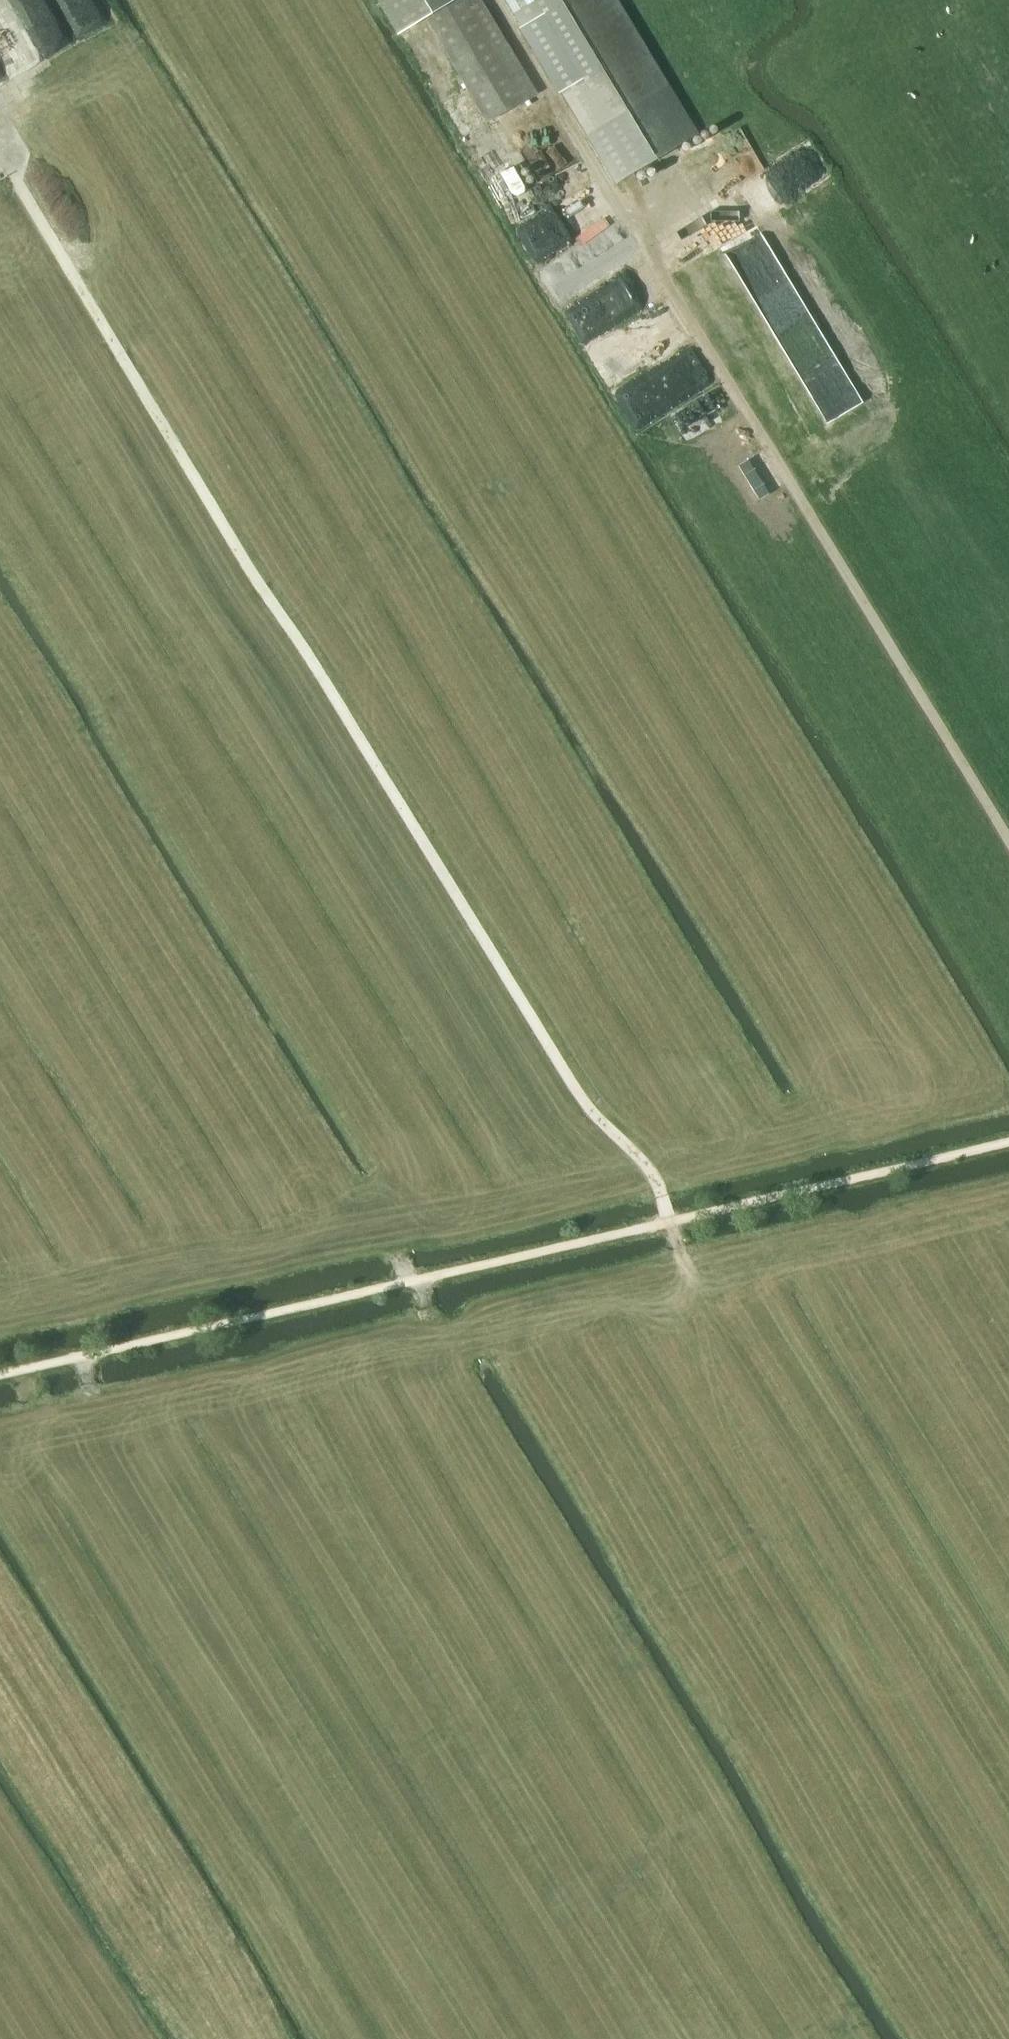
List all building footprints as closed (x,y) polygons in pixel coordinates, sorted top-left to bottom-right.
[(480,0),(456,0),(404,31),(462,128),(532,86),(480,0)] [(524,30),(616,182),(696,134),(616,0),(506,0),(524,30)]
